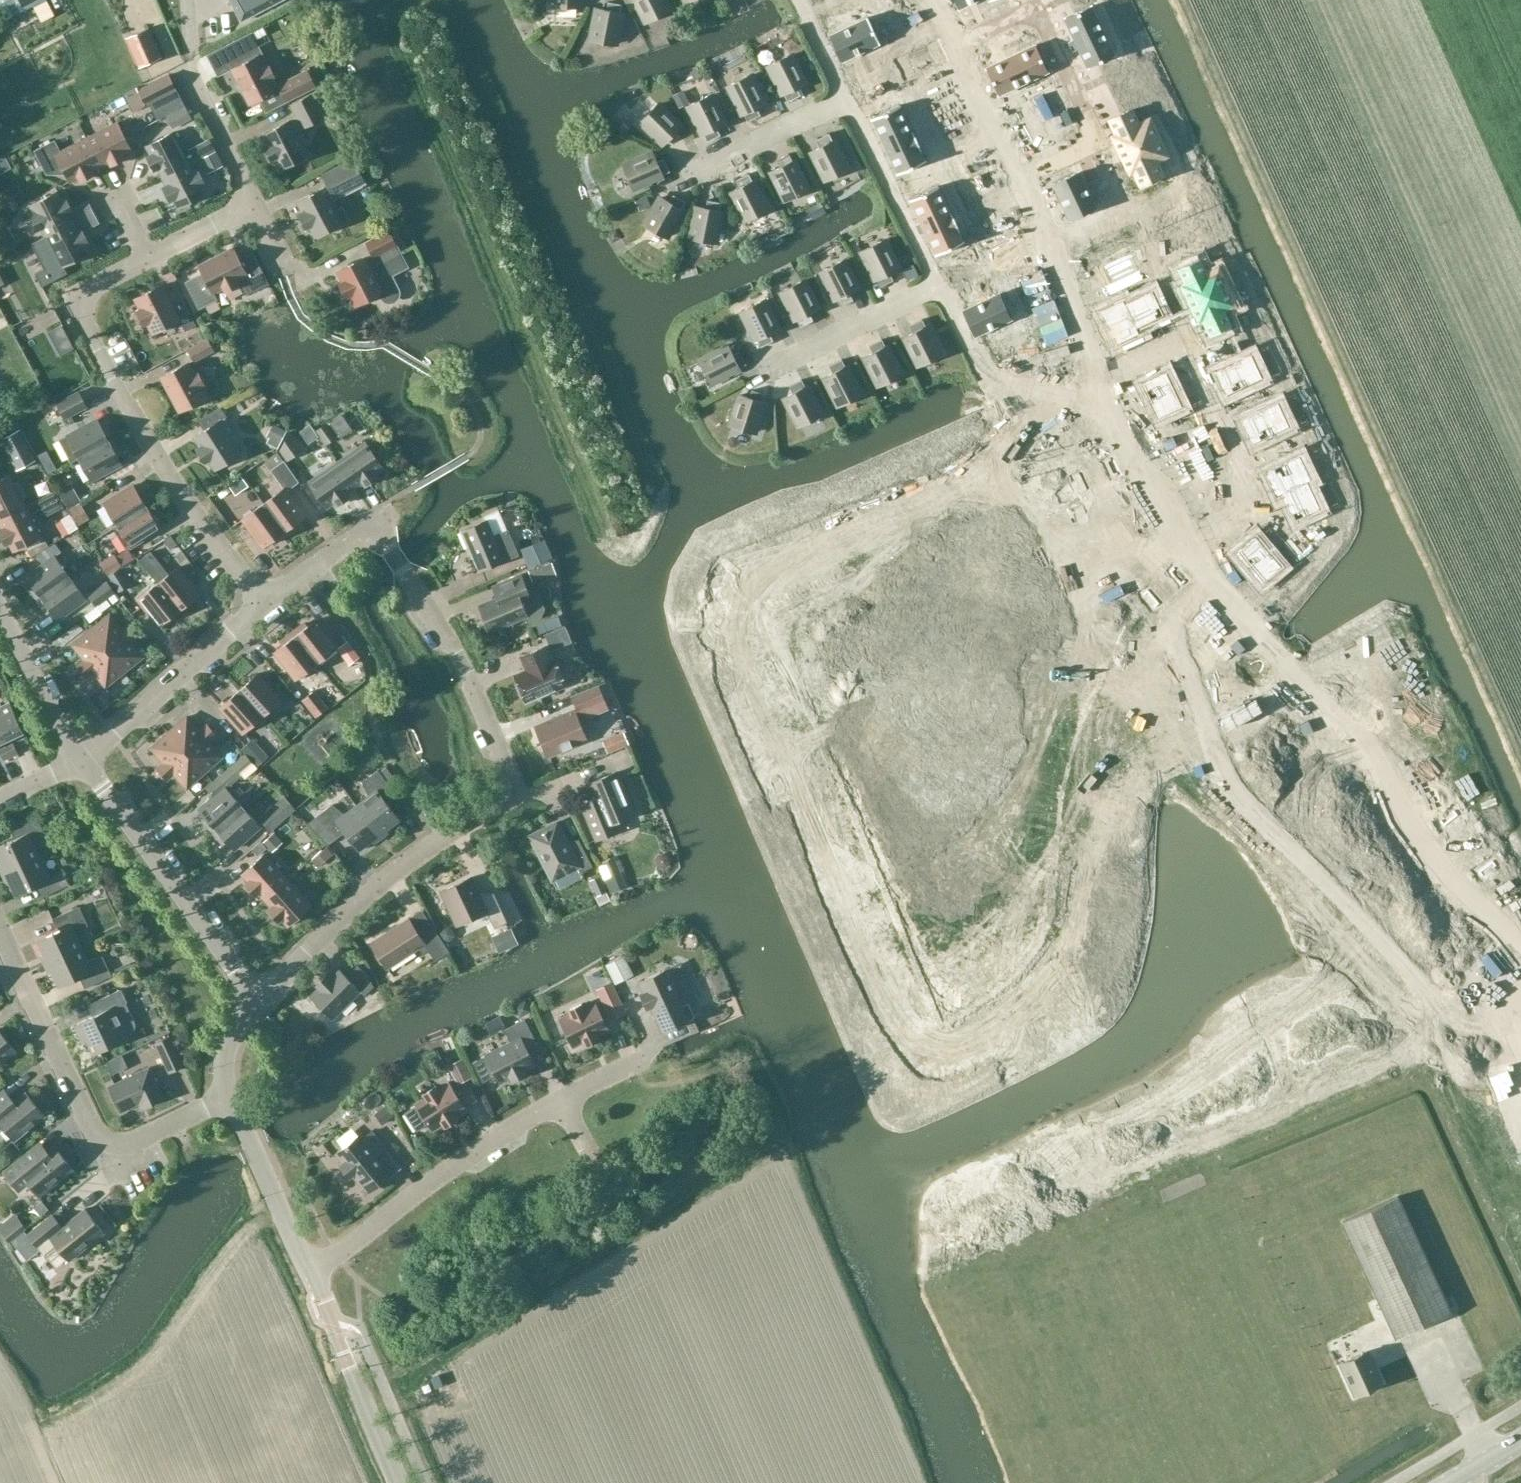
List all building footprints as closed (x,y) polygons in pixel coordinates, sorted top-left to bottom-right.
[(7,19),(43,0),(0,0),(0,6),(7,19)] [(242,21),(282,0),(230,0),(242,21)] [(551,8),(583,9),(583,0),(552,0),(551,8)] [(672,11),(667,0),(624,0),(630,12),(636,9),(644,25),(672,11)] [(959,8),(977,0),(955,0),(959,8)] [(594,8),(588,41),(619,47),(623,27),(621,26),(622,22),(623,22),(625,14),(621,13),(622,5),(609,3),(607,10),(594,8)] [(1091,6),(1065,18),(1065,20),(1066,20),(1076,43),(1103,31),(1092,7),(1091,6)] [(867,19),(831,36),(842,60),(878,43),(879,44),(880,44),(868,17),(866,18),(867,19)] [(139,67),(162,57),(149,28),(127,37),(139,67)] [(1103,31),(1076,43),(1087,66),(1088,68),(1114,55),(1114,54),(1113,54),(1103,31)] [(256,49),(249,35),(231,44),(238,58),(256,49)] [(1034,46),(1011,57),(1023,83),(1046,72),(1046,73),(1048,72),(1035,45),(1034,46)] [(809,83),(794,52),(765,66),(774,85),(776,84),(778,89),(777,89),(781,98),(785,95),(788,101),(800,95),(797,89),(809,83)] [(259,55),(232,69),(250,104),(260,99),(267,112),(316,86),(307,70),(290,79),(291,82),(277,89),(272,80),(276,78),(270,66),(269,64),(265,66),(259,55)] [(987,68),(986,68),(998,95),(1000,94),(1023,83),(1011,57),(988,68),(987,68)] [(753,73),(725,87),(734,105),(736,104),(738,109),(737,110),(741,118),(745,115),(748,122),(761,116),(758,110),(769,104),(768,102),(758,81),(753,73)] [(150,103),(158,99),(164,111),(182,103),(175,90),(179,88),(171,74),(142,88),(150,103)] [(763,78),(758,81),(768,102),(774,99),(763,78)] [(729,124),(713,93),(685,107),(694,125),(696,125),(698,129),(696,130),(700,138),(704,136),(707,142),(720,136),(717,129),(729,124)] [(308,155),(303,145),(307,143),(300,129),(303,128),(325,117),(313,94),(291,105),(298,117),(290,121),(263,134),(281,169),(308,155)] [(684,125),(660,102),(638,125),(652,139),(653,138),(657,141),(656,142),(662,148),(684,125)] [(899,105),(871,119),(871,120),(873,120),(885,145),(911,133),(899,107),(900,107),(899,105)] [(192,118),(186,107),(168,116),(173,127),(192,118)] [(1132,110),(1110,120),(1117,135),(1113,136),(1120,151),(1119,151),(1122,159),(1123,158),(1130,173),(1134,171),(1141,186),(1163,176),(1156,161),(1167,156),(1150,119),(1139,124),(1132,110)] [(118,123),(87,139),(101,166),(109,161),(111,165),(125,158),(123,154),(132,150),(118,123)] [(178,141),(174,132),(147,146),(151,155),(147,157),(154,170),(158,168),(163,177),(190,163),(215,150),(210,139),(188,150),(182,139),(178,141)] [(911,133),(885,145),(898,173),(897,173),(897,175),(926,161),(925,160),(924,160),(919,150),(921,149),(913,132),(911,133)] [(808,153),(824,183),(852,169),(843,151),(842,152),(839,147),(841,147),(837,139),(832,141),(829,134),(817,140),(820,147),(808,153)] [(101,166),(87,139),(61,152),(55,140),(35,151),(47,174),(62,166),(70,182),(79,177),(81,181),(94,174),(92,170),(101,166)] [(652,150),(621,163),(633,193),(652,185),(651,183),(656,182),(657,183),(665,180),(663,175),(670,172),(665,159),(658,163),(652,150)] [(216,152),(201,159),(209,174),(224,167),(216,152)] [(768,173),(783,204),(812,190),(803,171),(801,172),(799,168),(801,167),(797,159),(792,161),(789,154),(776,161),(779,167),(768,173)] [(328,186),(298,202),(316,237),(343,223),(338,213),(342,211),(336,199),(364,185),(351,160),(322,175),(328,186)] [(190,163),(163,177),(167,185),(163,187),(170,201),(174,199),(178,208),(206,194),(201,185),(205,183),(198,170),(194,172),(190,163)] [(1078,172),(1053,184),(1070,219),(1095,208),(1078,172)] [(743,223),(772,209),(763,192),(761,192),(759,188),(761,187),(757,179),(752,181),(749,174),(737,180),(740,187),(728,193),(743,223)] [(938,186),(909,200),(910,201),(911,201),(923,226),(949,214),(937,188),(939,188),(938,186)] [(58,192),(31,205),(35,214),(31,216),(38,230),(42,228),(47,236),(74,222),(69,214),(73,212),(66,198),(62,200),(58,192)] [(658,196),(642,225),(669,240),(679,223),(677,222),(680,218),(682,218),(686,211),(682,209),(686,202),(673,195),(669,202),(658,196)] [(693,205),(687,239),(719,244),(722,225),(721,225),(721,220),(723,220),(725,212),(720,211),(722,203),(708,201),(707,208),(693,205)] [(949,214),(923,226),(936,254),(935,254),(935,256),(964,242),(963,241),(962,241),(957,231),(960,230),(951,213),(949,214)] [(47,237),(33,244),(45,269),(35,274),(42,287),(52,282),(67,273),(64,266),(89,253),(85,245),(89,243),(82,229),(78,231),(74,222),(47,236),(47,237)] [(365,258),(338,271),(356,306),(381,293),(383,297),(386,300),(390,302),(394,301),(397,298),(399,294),(398,289),(390,275),(407,266),(389,231),(366,243),(373,256),(366,260),(365,258)] [(902,268),(887,238),(858,253),(867,270),(869,269),(871,274),(870,275),(873,283),(878,280),(881,287),(894,281),(890,274),(902,268)] [(203,273),(185,282),(199,309),(218,300),(214,292),(224,288),(226,292),(239,285),(237,281),(239,280),(247,295),(255,290),(256,291),(269,284),(253,252),(239,259),(234,248),(199,266),(203,273)] [(862,289),(847,258),(818,272),(827,290),(829,289),(831,294),(830,295),(833,303),(838,301),(841,307),(853,301),(850,294),(862,289)] [(1200,260),(1179,270),(1186,285),(1182,287),(1199,323),(1202,321),(1209,336),(1231,326),(1224,311),(1235,306),(1218,270),(1207,275),(1200,260)] [(822,309),(806,278),(778,292),(787,311),(789,310),(792,314),(789,315),(793,323),(798,321),(801,327),(813,321),(810,315),(822,309)] [(197,326),(184,301),(173,306),(162,285),(135,299),(141,309),(137,312),(144,325),(148,323),(153,334),(180,320),(186,331),(197,326)] [(1153,290),(1125,303),(1137,329),(1165,316),(1153,290)] [(998,296),(963,312),(974,336),(1010,319),(998,296)] [(782,329),(767,298),(738,312),(747,331),(749,330),(751,334),(749,335),(753,343),(758,341),(761,347),(773,341),(770,335),(782,329)] [(1123,299),(1099,311),(1116,346),(1140,335),(1137,329),(1125,303),(1123,299)] [(901,338),(917,369),(945,355),(936,337),(934,338),(932,333),(933,332),(930,325),(926,327),(922,320),(910,326),(913,332),(901,338)] [(188,349),(194,361),(214,350),(208,339),(188,349)] [(861,358),(876,389),(905,375),(896,357),(894,358),(892,353),(894,352),(890,344),(885,346),(882,340),(869,346),(873,353),(861,358)] [(727,343),(697,358),(712,388),(730,379),(729,377),(733,375),(734,376),(742,372),(740,368),(746,365),(740,352),(733,355),(727,343)] [(1252,355),(1214,372),(1226,397),(1263,379),(1252,355)] [(821,379),(836,409),(865,394),(855,376),(854,377),(852,373),(854,372),(850,365),(845,367),(842,360),(829,367),(833,373),(821,379)] [(198,371),(194,374),(188,363),(161,377),(180,412),(207,398),(201,387),(205,385),(198,371)] [(1167,372),(1142,384),(1158,419),(1183,407),(1167,372)] [(781,399),(796,429),(825,415),(816,397),(814,398),(812,394),(813,393),(809,385),(805,387),(802,380),(789,387),(792,393),(781,399)] [(737,393),(727,426),(758,435),(763,417),(762,416),(763,411),(766,412),(768,404),(763,402),(765,395),(752,391),(750,397),(737,393)] [(57,404),(65,418),(86,406),(79,392),(57,404)] [(1279,403),(1242,420),(1253,445),(1290,427),(1279,403)] [(241,454),(235,444),(238,441),(230,428),(226,431),(220,421),(226,416),(220,406),(198,420),(205,430),(194,437),(215,470),(241,454)] [(98,420),(59,440),(71,462),(79,458),(110,442),(98,420)] [(338,437),(327,423),(316,431),(326,446),(338,437)] [(24,465),(35,460),(19,431),(2,440),(11,457),(18,453),(24,465)] [(304,450),(290,431),(280,451),(288,462),(304,450)] [(1034,439),(1008,450),(1024,485),(1049,474),(1034,439)] [(114,440),(110,442),(79,458),(91,481),(122,464),(117,455),(121,453),(114,440)] [(366,443),(358,448),(356,445),(342,454),(345,458),(338,463),(355,488),(384,468),(366,443)] [(1300,455),(1265,472),(1277,497),(1282,494),(1308,482),(1312,480),(1300,455)] [(313,474),(316,478),(309,483),(327,508),(355,488),(338,463),(335,459),(313,474)] [(271,471),(284,489),(264,504),(287,535),(299,526),(297,522),(306,516),(288,491),(300,482),(284,461),(271,471)] [(26,506),(21,497),(25,495),(18,482),(14,484),(10,475),(0,480),(0,519),(26,506)] [(948,477),(923,488),(939,524),(965,512),(948,477)] [(1308,482),(1282,494),(1295,522),(1321,510),(1308,482)] [(104,504),(118,525),(147,507),(133,485),(104,504)] [(26,507),(26,506),(0,519),(0,523),(14,551),(41,537),(40,534),(45,531),(40,521),(63,508),(55,492),(26,507)] [(275,544),(287,535),(264,504),(243,519),(263,547),(272,540),(275,544)] [(118,525),(114,528),(128,549),(131,547),(161,528),(147,507),(118,525)] [(1068,507),(1043,518),(1058,554),(1083,543),(1068,507)] [(867,508),(842,519),(859,557),(884,546),(867,508)] [(517,554),(507,530),(494,536),(487,520),(461,531),(468,548),(470,548),(480,571),(517,554)] [(806,535),(781,546),(798,584),(823,573),(806,535)] [(1255,536),(1235,553),(1262,585),(1283,567),(1255,536)] [(1009,537),(984,548),(996,575),(1021,565),(1009,537)] [(543,540),(522,550),(529,567),(550,557),(543,540)] [(190,544),(178,552),(185,563),(197,556),(190,544)] [(984,548),(959,560),(971,586),(996,575),(984,548)] [(140,561),(158,583),(179,610),(199,594),(178,567),(168,575),(151,553),(140,561)] [(114,554),(100,563),(108,575),(122,567),(114,554)] [(39,601),(71,577),(56,556),(27,576),(34,586),(30,588),(39,601)] [(120,570),(109,576),(119,592),(129,586),(120,570)] [(491,631),(526,617),(528,624),(542,618),(545,610),(538,593),(528,589),(521,575),(499,584),(503,596),(480,606),(491,631)] [(925,575),(900,587),(912,613),(937,602),(925,575)] [(727,576),(699,587),(713,622),(741,611),(727,576)] [(71,577),(39,601),(48,613),(52,610),(58,619),(86,599),(71,577)] [(88,596),(97,608),(116,594),(107,582),(88,596)] [(179,610),(158,583),(138,599),(159,626),(179,610)] [(900,587),(875,598),(887,625),(912,613),(900,587)] [(110,615),(92,630),(108,651),(134,630),(130,624),(122,630),(110,615)] [(835,617),(800,633),(812,660),(846,645),(835,617)] [(305,623),(293,632),(317,663),(338,647),(316,620),(308,627),(305,623)] [(108,651),(92,630),(73,644),(85,660),(78,666),(82,671),(108,651)] [(138,635),(134,630),(108,651),(124,671),(143,657),(131,641),(138,635)] [(317,663),(293,632),(281,642),(284,645),(275,652),(296,679),(317,663)] [(754,639),(718,654),(728,679),(764,664),(754,639)] [(347,642),(338,649),(350,665),(359,658),(347,642)] [(546,646),(520,657),(526,670),(515,674),(526,702),(565,686),(553,658),(551,659),(546,646)] [(124,671),(108,651),(82,671),(86,677),(94,671),(106,686),(124,671)] [(1048,652),(1031,686),(1058,699),(1075,665),(1048,652)] [(258,674),(239,690),(260,713),(279,696),(258,674)] [(858,680),(821,695),(832,720),(868,705),(858,680)] [(288,693),(300,713),(315,703),(303,684),(288,693)] [(573,697),(579,711),(574,713),(573,711),(537,726),(550,756),(585,741),(578,723),(608,710),(598,687),(573,697)] [(260,713),(239,690),(220,707),(241,730),(260,713)] [(776,692),(740,707),(750,732),(786,717),(776,692)] [(0,707),(0,732),(4,741),(24,732),(10,703),(0,707)] [(187,717),(170,732),(187,752),(212,730),(207,725),(200,731),(187,717)] [(217,735),(212,730),(187,752),(205,772),(222,756),(209,741),(217,735)] [(187,752),(170,732),(152,748),(165,763),(158,769),(162,774),(187,752)] [(872,742),(844,753),(855,778),(882,767),(872,742)] [(13,743),(6,746),(11,757),(19,754),(13,743)] [(797,743),(769,754),(780,780),(807,769),(797,743)] [(0,749),(0,752),(4,761),(11,757),(6,746),(0,749)] [(205,772),(187,752),(162,774),(167,779),(174,773),(187,787),(205,772)] [(252,764),(244,755),(218,778),(226,787),(252,764)] [(882,767),(855,778),(865,804),(892,793),(882,767)] [(369,796),(357,805),(379,835),(400,820),(386,801),(396,794),(389,785),(396,780),(387,768),(380,773),(378,770),(363,782),(369,796)] [(807,769),(780,780),(790,805),(817,794),(807,769)] [(593,806),(583,810),(595,840),(620,830),(616,821),(634,813),(617,772),(587,784),(594,800),(593,804),(593,806)] [(203,821),(214,832),(243,807),(225,787),(199,810),(207,818),(203,821)] [(283,797),(260,819),(272,832),(296,809),(283,797)] [(1078,798),(1076,826),(1117,829),(1119,802),(1078,798)] [(379,835),(357,805),(345,814),(333,805),(317,816),(335,839),(345,832),(359,851),(379,835)] [(260,826),(243,807),(214,832),(224,844),(227,841),(235,849),(260,826)] [(912,812),(875,827),(886,852),(922,837),(912,812)] [(5,872),(39,856),(33,843),(46,835),(37,815),(10,828),(15,839),(0,846),(0,861),(5,872)] [(557,822),(530,836),(553,880),(578,867),(580,873),(593,866),(582,845),(572,850),(557,822)] [(313,843),(294,854),(300,864),(319,852),(313,843)] [(998,852),(995,889),(1025,891),(1028,854),(998,852)] [(242,874),(266,900),(288,880),(265,854),(242,874)] [(1075,855),(1073,883),(1112,886),(1114,858),(1075,855)] [(50,879),(39,856),(5,872),(16,896),(38,885),(43,897),(69,884),(64,873),(50,879)] [(924,870),(897,881),(907,907),(934,896),(924,870)] [(507,922),(494,894),(482,899),(471,877),(441,891),(457,925),(487,911),(495,928),(507,922)] [(311,905),(288,880),(266,900),(288,926),(311,905)] [(934,896),(907,907),(917,932),(945,921),(934,896)] [(48,964),(82,948),(76,935),(89,927),(80,907),(53,919),(58,930),(37,940),(48,964)] [(371,943),(394,977),(395,977),(389,968),(424,944),(435,961),(449,951),(434,928),(421,937),(409,918),(371,943)] [(879,933),(843,949),(853,974),(890,959),(879,933)] [(82,948),(48,964),(59,987),(80,977),(86,988),(112,976),(103,956),(88,961),(82,948)] [(623,957),(607,965),(607,966),(611,973),(614,979),(630,972),(623,957)] [(667,969),(640,982),(644,992),(640,994),(647,1009),(651,1007),(656,1017),(659,1016),(666,1030),(695,1017),(689,1004),(688,1002),(697,998),(690,983),(682,966),(677,964),(667,969)] [(339,969),(320,987),(311,997),(332,1018),(360,991),(365,996),(374,986),(369,976),(358,965),(346,977),(339,969)] [(619,984),(609,987),(614,1008),(624,1005),(619,984)] [(902,988),(866,1003),(876,1028),(912,1013),(902,988)] [(135,1026),(134,1021),(126,1002),(127,1002),(121,989),(95,1002),(100,1013),(75,1025),(82,1042),(87,1040),(94,1053),(128,1037),(127,1035),(130,1034),(134,1031),(135,1026)] [(560,1019),(573,1047),(608,1029),(595,1002),(584,1007),(582,1003),(569,1010),(571,1014),(560,1019)] [(538,1045),(525,1019),(505,1030),(511,1042),(472,1062),(483,1082),(496,1075),(500,1082),(535,1064),(527,1050),(538,1045)] [(972,1029),(947,1040),(962,1076),(987,1065),(972,1029)] [(1256,1030),(1233,1040),(1242,1059),(1265,1049),(1256,1030)] [(15,1050),(0,1032),(0,1063),(15,1050)] [(170,1037),(156,1043),(169,1072),(184,1065),(170,1037)] [(447,1070),(456,1090),(471,1083),(462,1063),(447,1070)] [(164,1098),(149,1068),(110,1086),(121,1111),(145,1100),(148,1105),(164,1098)] [(417,1105),(405,1113),(417,1131),(428,1123),(432,1129),(465,1108),(464,1107),(476,1099),(467,1086),(456,1093),(449,1083),(439,1089),(436,1085),(424,1094),(426,1097),(416,1104),(417,1105)] [(13,1141),(46,1115),(27,1091),(5,1109),(0,1103),(0,1129),(2,1127),(13,1141)] [(360,1134),(336,1153),(361,1184),(363,1182),(370,1192),(398,1169),(389,1158),(383,1163),(377,1155),(385,1148),(372,1131),(363,1138),(360,1134)] [(40,1143),(4,1172),(18,1189),(28,1181),(40,1196),(73,1169),(55,1147),(48,1153),(40,1143)] [(1398,1196),(1342,1221),(1395,1339),(1452,1313),(1398,1196)] [(56,1245),(68,1261),(103,1233),(85,1210),(65,1226),(55,1213),(28,1235),(43,1255),(56,1245)] [(0,1233),(8,1243),(27,1227),(19,1218),(0,1233)] [(1340,1364),(1355,1396),(1382,1383),(1367,1351),(1340,1364)]
